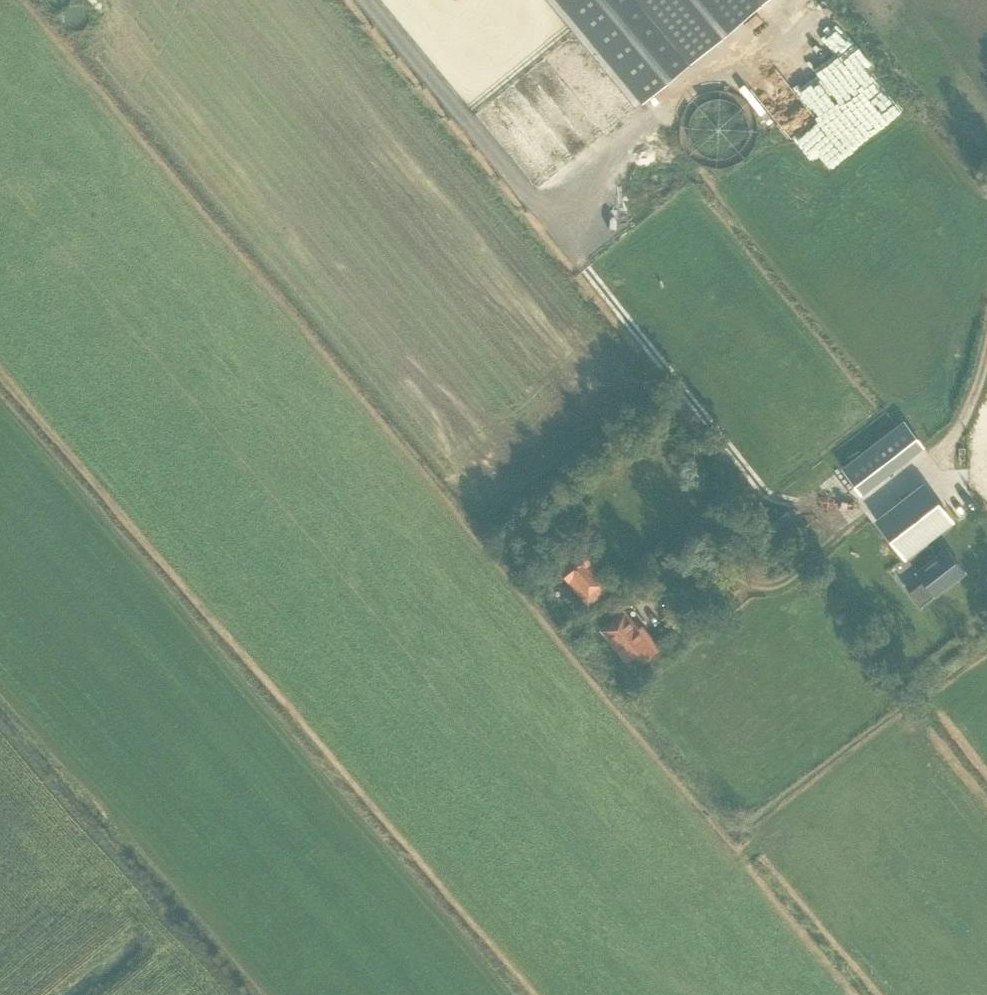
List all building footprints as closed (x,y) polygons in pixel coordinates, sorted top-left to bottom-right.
[(644,101),(766,0),(560,0),(644,101)] [(920,443),(903,420),(900,423),(843,467),(863,493),(923,446),(920,443)] [(923,484),(877,520),(906,558),(907,557),(918,570),(916,572),(924,581),(910,592),(921,606),(935,595),(965,572),(947,548),(938,555),(927,542),(934,536),(952,522),(923,484)] [(610,585),(580,548),(557,567),(588,604),(610,585)] [(642,625),(636,630),(625,615),(603,631),(625,660),(636,652),(643,661),(660,649),(642,625)]
